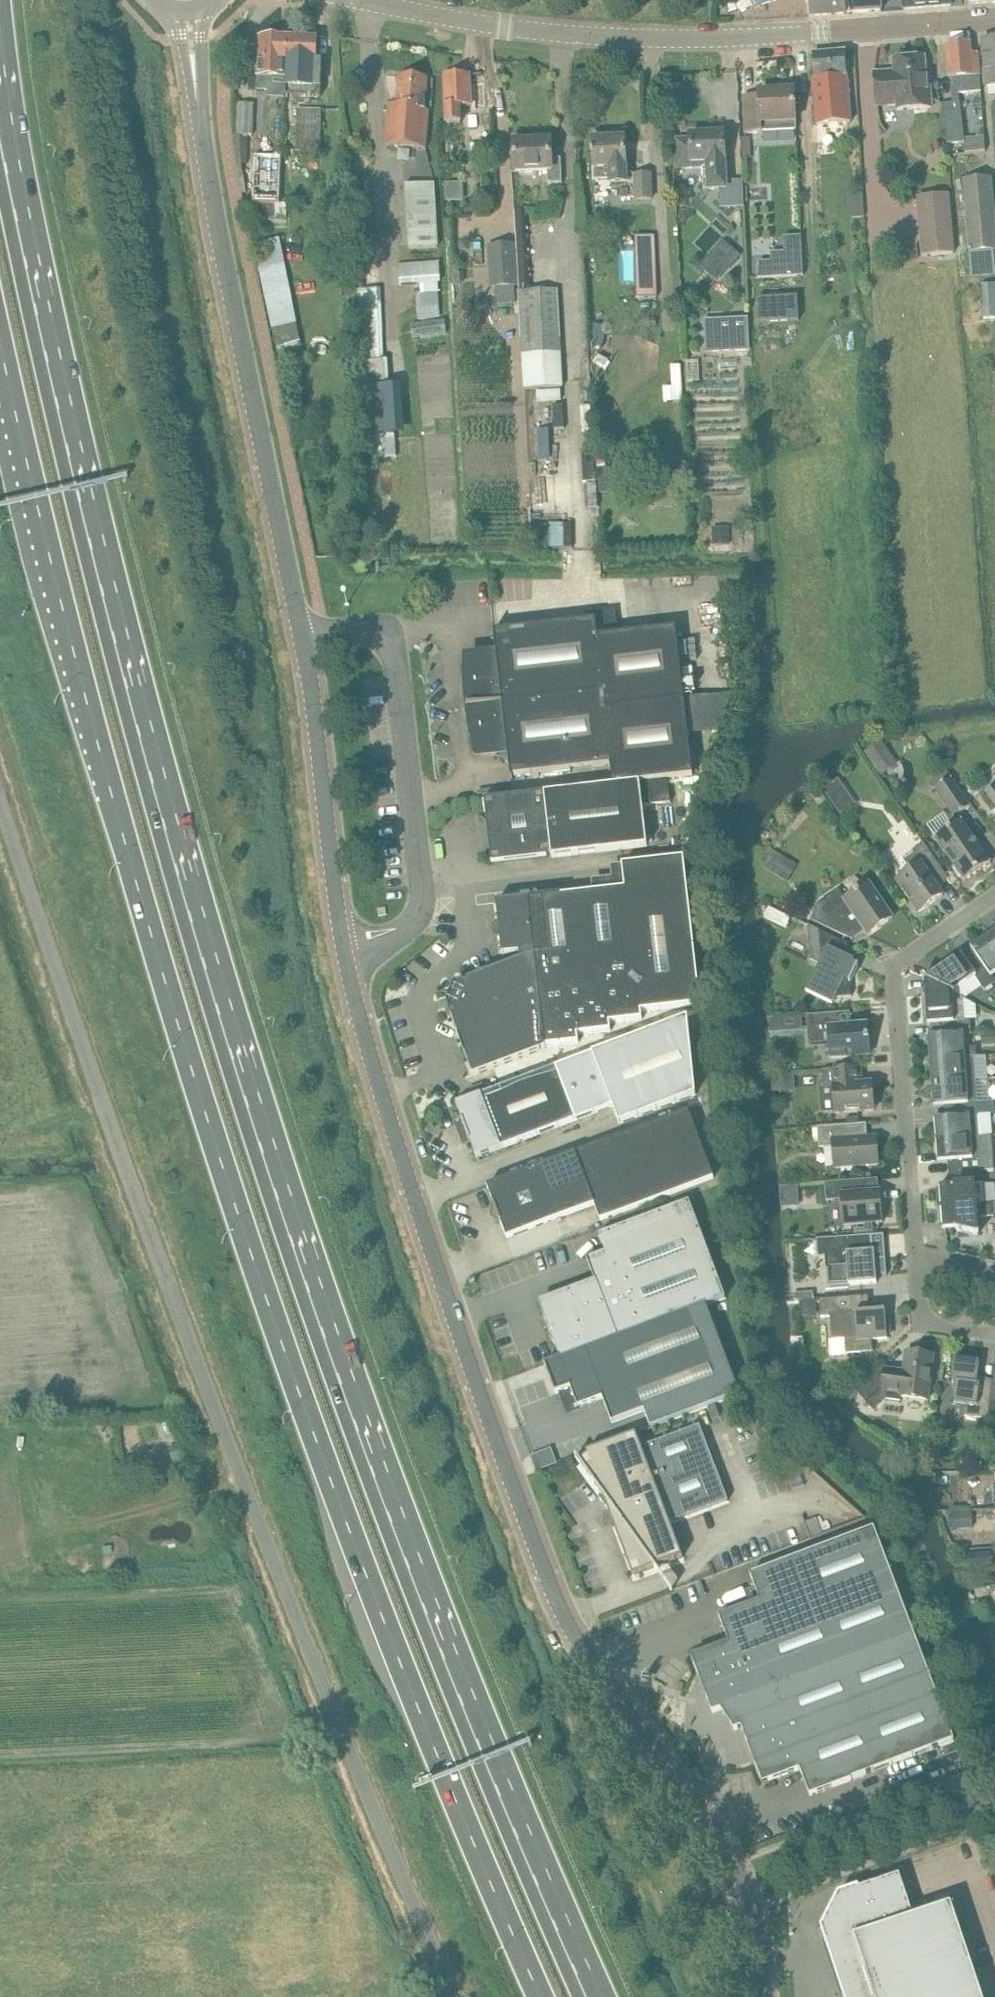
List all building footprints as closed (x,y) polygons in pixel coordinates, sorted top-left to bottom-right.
[(846,13),(845,0),(808,0),(809,16),(846,13)] [(854,13),(881,10),(880,0),(853,0),(854,13)] [(927,0),(903,0),(904,9),(928,7),(927,0)] [(288,64),(288,37),(259,36),(258,56),(251,55),(250,62),(257,63),(257,76),(259,76),(258,87),(272,87),(273,78),(287,78),(288,64)] [(288,37),(288,64),(299,65),(299,78),(319,79),(320,61),(316,61),(317,39),(288,37)] [(985,60),(987,87),(994,86),(994,39),(983,40),(985,60)] [(981,91),(980,72),(978,52),(971,53),(971,41),(947,43),(951,94),(981,91)] [(847,77),(845,51),(813,54),(815,79),(812,79),(817,125),(851,122),(847,77)] [(927,86),(926,77),(925,57),(894,60),(895,71),(874,73),(877,106),(897,105),(898,110),(932,107),(930,86),(927,86)] [(444,76),(445,96),(446,119),(460,118),(459,106),(471,106),(471,94),(470,74),(444,76)] [(389,104),(388,124),(385,146),(425,149),(427,130),(429,111),(425,110),(427,79),(400,77),(398,105),(389,104)] [(744,97),(744,105),(745,125),(745,134),(762,133),(762,131),(796,129),(795,110),(795,90),(759,92),(760,97),(744,97)] [(943,100),(949,140),(967,138),(961,98),(943,100)] [(296,109),(296,151),(319,152),(320,110),(296,109)] [(742,180),(727,181),(725,153),(724,133),(690,134),(690,141),(676,142),(676,138),(675,138),(676,168),(708,166),(708,178),(705,178),(706,189),(720,189),(721,206),(743,204),(742,180)] [(593,138),(593,151),(594,168),(611,168),(612,183),(636,182),(636,198),(651,197),(650,173),(634,174),(634,175),(626,176),(625,137),(593,138)] [(514,142),(515,162),(516,173),(548,171),(549,184),(562,184),(561,158),(551,159),(550,140),(514,142)] [(260,215),(285,217),(287,175),(262,174),(260,215)] [(994,250),(994,185),(994,178),(967,181),(974,252),(994,250)] [(410,247),(437,245),(432,182),(405,184),(410,247)] [(446,185),(446,199),(462,199),(462,185),(446,185)] [(950,193),(917,196),(923,254),(955,252),(950,193)] [(847,195),(848,203),(851,203),(851,215),(862,214),(861,194),(847,195)] [(655,275),(655,264),(654,237),(628,238),(629,276),(655,275)] [(517,285),(514,243),(488,245),(491,287),(495,286),(514,285),(517,285)] [(723,245),(700,269),(717,284),(739,260),(723,245)] [(771,264),(758,264),(759,278),(804,276),(803,251),(785,252),(771,253),(771,264)] [(440,261),(399,262),(399,282),(415,281),(416,319),(441,318),(440,261)] [(514,285),(495,286),(495,301),(515,300),(514,285)] [(294,291),(269,296),(276,332),(301,326),(294,291)] [(560,296),(523,297),(526,388),(545,388),(546,393),(559,393),(559,387),(563,387),(560,296)] [(798,296),(758,298),(759,321),(799,319),(798,296)] [(748,347),(746,318),(703,321),(705,350),(748,347)] [(590,334),(588,344),(602,347),(604,337),(590,334)] [(395,434),(372,436),(373,458),(396,457),(395,434)] [(550,523),(549,545),(568,546),(569,523),(550,523)] [(728,529),(712,529),(712,545),(728,545),(728,529)] [(614,785),(663,779),(693,776),(676,628),(598,637),(596,620),(496,631),(495,629),(494,629),(497,658),(469,661),(473,698),(477,697),(478,706),(464,708),(464,709),(478,707),(479,717),(475,717),(480,753),(508,750),(512,779),(513,779),(512,776),(611,765),(614,785)] [(899,764),(889,750),(881,740),(865,752),(883,777),(899,764)] [(934,789),(954,817),(970,806),(951,777),(934,789)] [(663,779),(614,785),(545,793),(485,800),(488,823),(492,822),(493,830),(496,838),(501,846),(505,853),(506,862),(525,860),(548,857),(548,855),(552,855),(552,857),(648,846),(643,805),(666,802),(663,779)] [(834,782),(823,789),(832,802),(843,795),(834,782)] [(987,792),(994,803),(994,786),(987,792)] [(935,838),(953,864),(964,880),(991,862),(961,819),(935,838)] [(896,880),(907,896),(918,912),(943,895),(934,882),(945,874),(924,843),(912,851),(902,858),(901,862),(908,872),(896,880)] [(767,863),(764,867),(767,869),(777,875),(787,860),(774,851),(767,863)] [(503,954),(520,952),(520,959),(468,979),(462,992),(459,990),(453,1001),(457,1003),(451,1015),(473,1076),(492,1069),(546,1048),(546,1046),(579,1042),(578,1035),(611,1031),(610,1023),(642,1019),(641,1011),(701,1004),(684,857),(622,864),(625,888),(562,895),(514,900),(497,902),(503,954)] [(811,919),(829,928),(847,937),(853,925),(859,921),(868,934),(893,917),(869,883),(845,899),(838,889),(820,902),(811,919)] [(817,929),(819,958),(804,989),(822,998),(836,998),(852,996),(850,982),(859,965),(841,956),(847,944),(847,945),(847,943),(817,929)] [(991,934),(972,946),(972,945),(970,946),(988,972),(991,976),(992,975),(994,973),(994,940),(991,934)] [(924,978),(924,979),(952,993),(953,993),(953,992),(952,992),(976,976),(961,953),(960,954),(925,979),(924,978)] [(988,972),(977,979),(985,990),(994,983),(994,980),(992,975),(991,976),(988,972)] [(952,993),(924,979),(923,979),(925,980),(928,1022),(927,1022),(927,1023),(938,1023),(938,1034),(964,1033),(964,1034),(972,1034),(971,1019),(954,1021),(952,993)] [(830,1057),(850,1056),(870,1054),(868,1023),(838,1026),(837,1013),(807,1015),(809,1039),(809,1040),(812,1043),(829,1042),(830,1057)] [(775,1015),(768,1015),(768,1029),(776,1029),(780,1028),(779,1015),(775,1015)] [(684,1020),(557,1067),(475,1097),(456,1104),(463,1121),(462,1121),(463,1124),(459,1126),(464,1139),(468,1138),(469,1141),(470,1141),(476,1157),(495,1150),(611,1107),(618,1125),(694,1097),(684,1020)] [(964,1033),(938,1034),(928,1035),(928,1036),(929,1036),(931,1059),(974,1056),(974,1057),(977,1056),(977,1046),(965,1047),(964,1034),(964,1033)] [(974,1056),(931,1059),(932,1082),(987,1078),(986,1056),(977,1056),(974,1057),(974,1056)] [(822,1070),(823,1087),(819,1088),(821,1114),(874,1110),(872,1082),(860,1083),(859,1067),(822,1070)] [(795,1092),(794,1074),(778,1076),(780,1093),(795,1092)] [(989,1101),(987,1078),(932,1082),(934,1105),(933,1105),(933,1106),(956,1104),(977,1102),(977,1101),(989,1101)] [(956,1104),(957,1116),(934,1118),(934,1119),(935,1119),(937,1139),(980,1136),(979,1128),(990,1127),(990,1130),(994,1130),(994,1128),(993,1100),(989,1101),(977,1101),(977,1102),(956,1104)] [(688,1110),(487,1186),(507,1238),(595,1205),(600,1220),(714,1177),(688,1110)] [(835,1168),(858,1166),(878,1164),(876,1136),(862,1137),(861,1123),(817,1127),(819,1148),(833,1146),(835,1168)] [(992,1135),(980,1136),(937,1139),(938,1160),(937,1160),(937,1161),(959,1160),(960,1172),(982,1170),(994,1169),(992,1135)] [(982,1170),(960,1172),(961,1184),(939,1185),(939,1186),(940,1186),(942,1207),(976,1204),(975,1184),(983,1183),(982,1170)] [(843,1225),(863,1223),(883,1222),(881,1191),(867,1192),(866,1179),(825,1182),(827,1201),(841,1200),(843,1225)] [(545,1365),(726,1297),(689,1201),(618,1227),(599,1235),(606,1252),(587,1259),(595,1281),(549,1298),(543,1312),(560,1358),(545,1363),(545,1365)] [(992,1203),(976,1204),(942,1207),(944,1227),(943,1227),(943,1229),(959,1227),(959,1229),(958,1229),(957,1230),(978,1235),(978,1234),(977,1233),(978,1227),(977,1218),(993,1217),(992,1203)] [(872,1235),(818,1239),(813,1239),(815,1254),(819,1254),(819,1257),(825,1256),(826,1269),(828,1269),(829,1286),(857,1284),(877,1282),(876,1274),(885,1274),(885,1275),(887,1275),(885,1256),(884,1256),(884,1258),(875,1258),(874,1251),(873,1250),(872,1235)] [(812,1291),(793,1292),(793,1301),(813,1299),(812,1291)] [(846,1353),(853,1353),(873,1351),(872,1339),(887,1338),(885,1310),(865,1312),(864,1295),(844,1297),(820,1299),(821,1317),(830,1316),(832,1340),(845,1339),(846,1353)] [(726,1297),(545,1365),(556,1393),(561,1391),(566,1405),(576,1401),(578,1407),(603,1398),(612,1422),(644,1410),(650,1428),(669,1421),(708,1406),(715,1404),(741,1394),(707,1305),(726,1298),(726,1297)] [(817,1318),(816,1302),(800,1303),(801,1319),(817,1318)] [(882,1360),(868,1373),(853,1388),(858,1394),(864,1400),(877,1387),(880,1390),(886,1391),(885,1399),(900,1401),(901,1396),(928,1400),(933,1355),(906,1352),(903,1377),(885,1375),(877,1366),(883,1361),(882,1360)] [(992,1396),(993,1381),(992,1381),(991,1390),(980,1388),(981,1376),(978,1376),(980,1361),(956,1358),(953,1378),(953,1382),(956,1383),(954,1403),(966,1404),(965,1416),(989,1419),(992,1396)] [(853,1388),(845,1395),(850,1401),(858,1394),(853,1388)] [(715,1404),(708,1406),(712,1419),(720,1416),(715,1404)] [(577,1456),(576,1457),(614,1510),(611,1511),(615,1521),(621,1519),(623,1524),(617,1526),(635,1574),(654,1566),(657,1570),(659,1569),(657,1566),(683,1557),(670,1523),(728,1501),(700,1425),(641,1447),(636,1433),(586,1452),(588,1456),(581,1461),(577,1456)] [(952,1528),(973,1527),(973,1510),(951,1511),(952,1528)] [(852,1779),(954,1740),(874,1527),(751,1574),(760,1600),(719,1616),(729,1642),(697,1654),(699,1660),(694,1662),(713,1712),(730,1706),(738,1727),(736,1728),(735,1727),(734,1728),(735,1730),(742,1727),(761,1777),(767,1775),(769,1781),(800,1769),(810,1795),(852,1779)] [(971,1566),(992,1565),(991,1547),(970,1549),(971,1566)] [(984,1858),(993,1855),(990,1845),(980,1848),(984,1858)] [(844,1996),(982,1996),(951,1904),(913,1917),(899,1875),(843,1894),(842,1891),(839,1892),(821,1927),(825,1939),(844,1996)]
